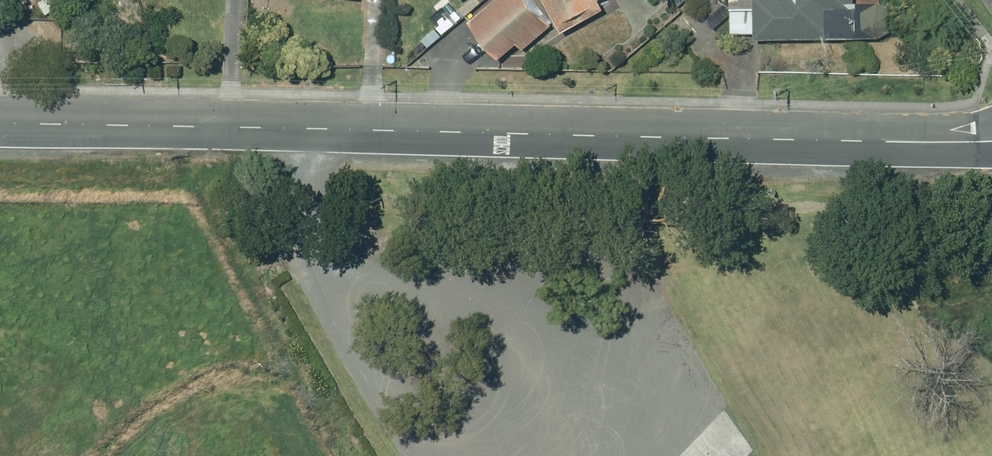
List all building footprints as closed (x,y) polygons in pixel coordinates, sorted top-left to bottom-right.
[(45,3),(51,15),(64,9),(59,0),(51,0),(45,3)] [(471,21),(503,58),(521,42),(526,48),(554,24),(534,0),(496,0),(471,21)] [(565,31),(607,8),(603,0),(548,0),(565,31)] [(734,32),(759,32),(759,38),(885,36),(900,28),(900,10),(885,1),(882,1),(882,0),(734,0),(734,32)]
